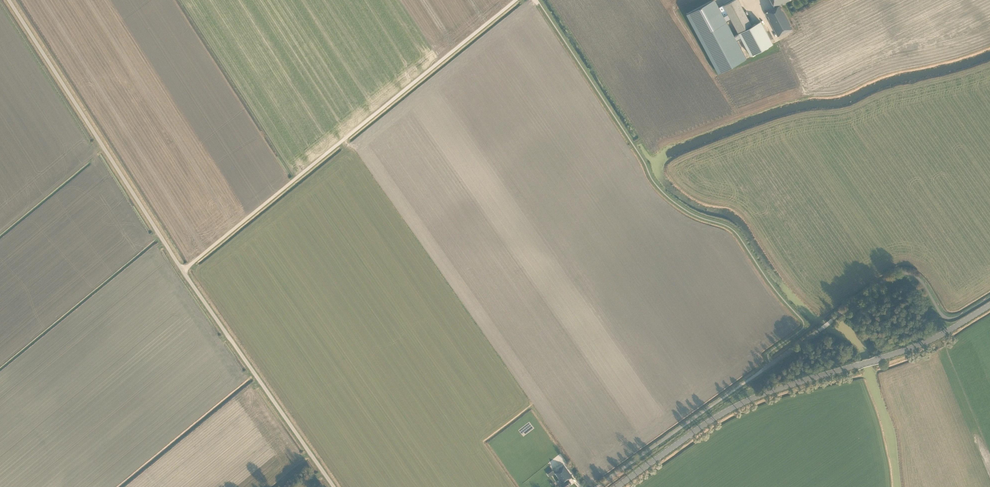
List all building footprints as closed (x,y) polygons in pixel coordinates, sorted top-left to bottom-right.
[(760,21),(738,33),(733,36),(725,21),(731,18),(738,31),(752,24),(749,20),(751,19),(747,10),(745,11),(739,0),(732,0),(723,5),(728,13),(723,16),(714,0),(712,0),(687,13),(719,73),(745,58),(736,40),(741,38),(750,56),(773,44),(760,21)] [(774,8),(765,12),(767,16),(768,16),(769,19),(778,36),(792,28),(780,5),(790,0),(771,0),(774,8)] [(569,478),(572,476),(564,465),(555,473),(559,479),(560,479),(562,482),(560,484),(562,486),(566,486),(572,483),(569,478)]
